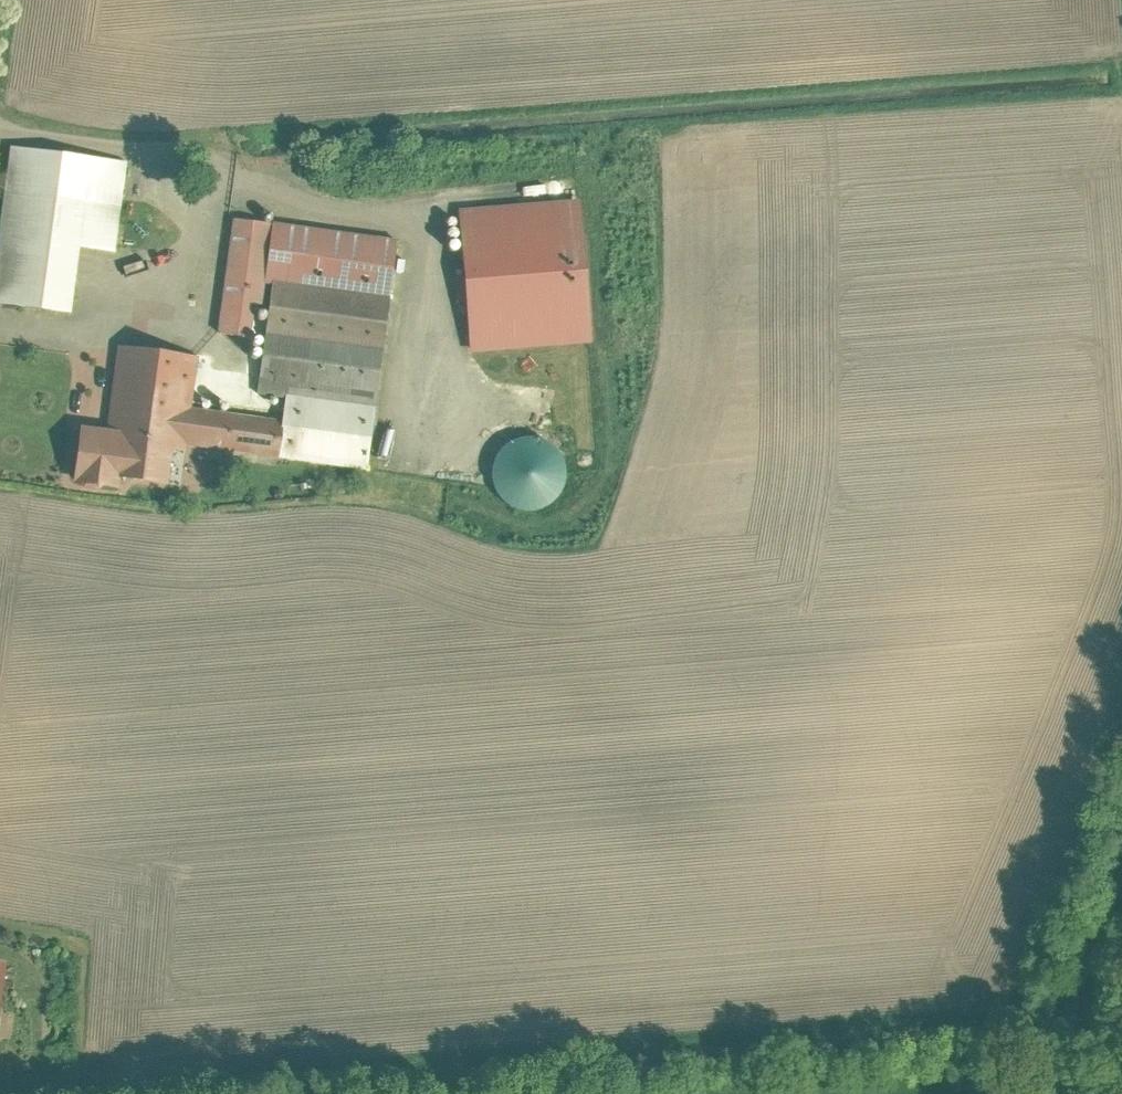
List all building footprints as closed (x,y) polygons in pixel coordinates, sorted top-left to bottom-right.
[(16,148),(0,266),(0,302),(77,312),(86,250),(119,255),(131,163),(16,148)] [(586,199),(464,210),(477,356),(599,345),(586,199)] [(89,423),(82,474),(94,476),(92,491),(123,495),(124,484),(177,491),(182,455),(284,469),(286,459),(373,471),(405,240),(238,217),(221,336),(253,341),(260,293),(266,294),(268,284),(281,285),(267,393),(293,396),(289,425),(194,412),(202,359),(124,349),(113,426),(89,423)] [(529,514),(541,514),(553,510),(563,503),(571,492),(575,479),(573,465),(568,452),(558,443),(545,437),(531,436),(518,439),(507,447),(500,457),(496,469),(496,481),(500,493),(507,503),(517,511),(529,514)]
